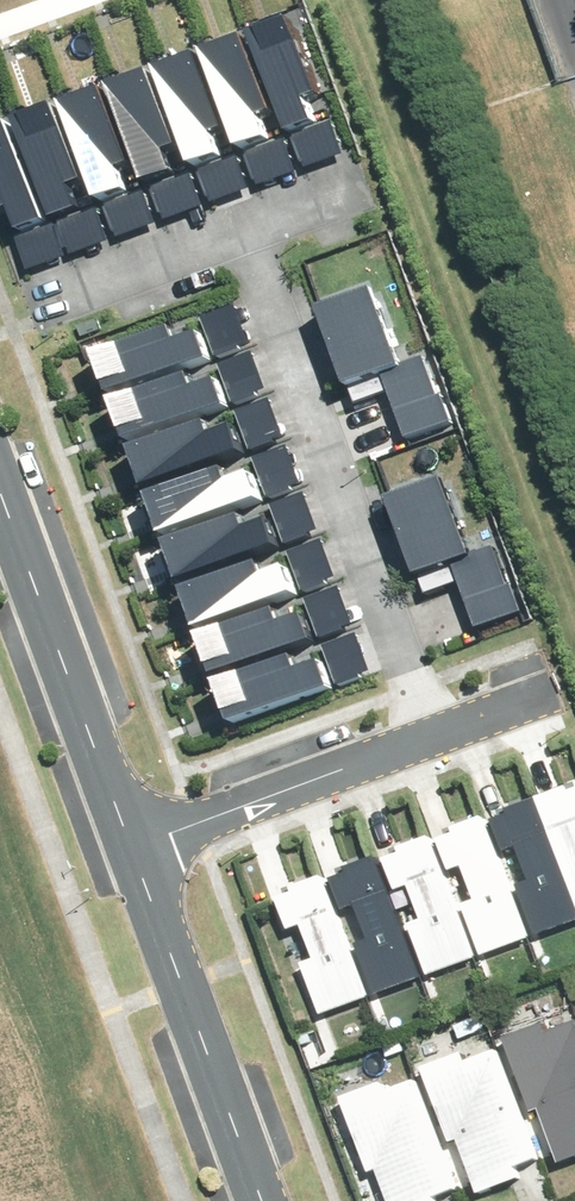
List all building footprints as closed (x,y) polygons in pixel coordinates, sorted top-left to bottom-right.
[(311,98),(322,94),(294,19),(256,33),(292,129),(319,119),(311,98)] [(265,117),(276,113),(249,39),(210,52),(246,148),(273,138),(265,117)] [(218,132),(229,128),(202,53),(164,67),(199,163),(226,153),(218,132)] [(172,150),(183,146),(155,71),(117,85),(152,181),(180,171),(172,150)] [(124,165),(134,161),(107,87),(69,101),(104,197),(132,187),(124,165)] [(75,183),(86,179),(58,105),(20,119),(56,215),(83,205),(75,183)] [(340,153),(328,120),(294,132),(306,166),(340,153)] [(6,210),(17,206),(24,227),(52,217),(17,121),(0,127),(0,194),(6,210)] [(294,172),(282,139),(248,152),(260,185),(294,172)] [(247,187),(235,154),(201,166),(213,199),(247,187)] [(201,205),(188,172),(155,184),(167,217),(201,205)] [(153,221),(140,188),(106,200),(119,233),(153,221)] [(104,239),(92,206),(58,218),(70,251),(104,239)] [(54,219),(20,232),(32,265),(66,253),(54,219)] [(377,284),(327,303),(357,383),(389,370),(413,432),(448,419),(423,355),(407,361),(377,284)] [(234,307),(200,319),(213,356),(247,344),(234,307)] [(174,331),(100,357),(113,394),(208,360),(199,335),(178,343),(174,331)] [(256,350),(222,362),(235,399),(269,388),(256,350)] [(195,375),(121,401),(134,437),(230,404),(221,379),(199,386),(195,375)] [(274,400),(240,412),(253,449),(287,437),(274,400)] [(214,424),(139,450),(152,487),(248,453),(239,428),(218,436),(214,424)] [(290,442),(257,453),(269,491),(303,479),(290,442)] [(230,466),(156,492),(169,529),(264,495),(256,470),(234,478),(230,466)] [(448,473),(397,492),(428,571),(460,559),(484,621),(518,608),(494,544),(478,550),(448,473)] [(305,493),(271,504),(283,542),(317,530),(305,493)] [(244,517),(170,543),(183,580),(278,546),(270,521),(248,529),(244,517)] [(322,538),(288,550),(301,587),(335,576),(322,538)] [(262,562),(188,589),(201,625),(296,591),(287,567),(266,574),(262,562)] [(344,586),(310,597),(323,635),(356,623),(344,586)] [(283,610),(209,636),(222,673),(317,639),(309,614),(287,622),(283,610)] [(361,629),(327,641),(340,678),(374,666),(361,629)] [(300,653),(226,679),(239,716),(335,682),(326,657),(304,665),(300,653)] [(573,781),(541,792),(574,885),(574,786),(573,781)] [(516,882),(534,932),(574,917),(574,894),(538,793),(506,804),(508,810),(490,817),(502,849),(515,844),(527,878),(516,882)] [(476,897),(465,901),(483,951),(531,933),(487,812),(455,823),(457,829),(439,836),(451,867),(464,863),(476,897)] [(423,917),(412,921),(430,971),(478,954),(434,832),(402,844),(404,850),(386,856),(398,888),(410,883),(423,917)] [(370,936),(359,940),(378,990),(426,973),(382,851),(350,863),(352,868),(334,875),(345,907),(358,902),(370,936)] [(318,956),(307,960),(325,1010),(374,993),(329,871),(298,883),(300,889),(281,895),(293,927),(306,922),(318,956)] [(533,1108),(541,1105),(560,1156),(574,1151),(574,1017),(551,1026),(547,1017),(505,1033),(533,1108)] [(426,1064),(454,1140),(462,1137),(481,1188),(521,1173),(518,1166),(540,1158),(500,1047),(471,1058),(468,1049),(426,1064)] [(374,1168),(382,1165),(396,1200),(441,1200),(439,1194),(461,1186),(420,1076),(392,1086),(388,1078),(346,1093),(374,1168)]
